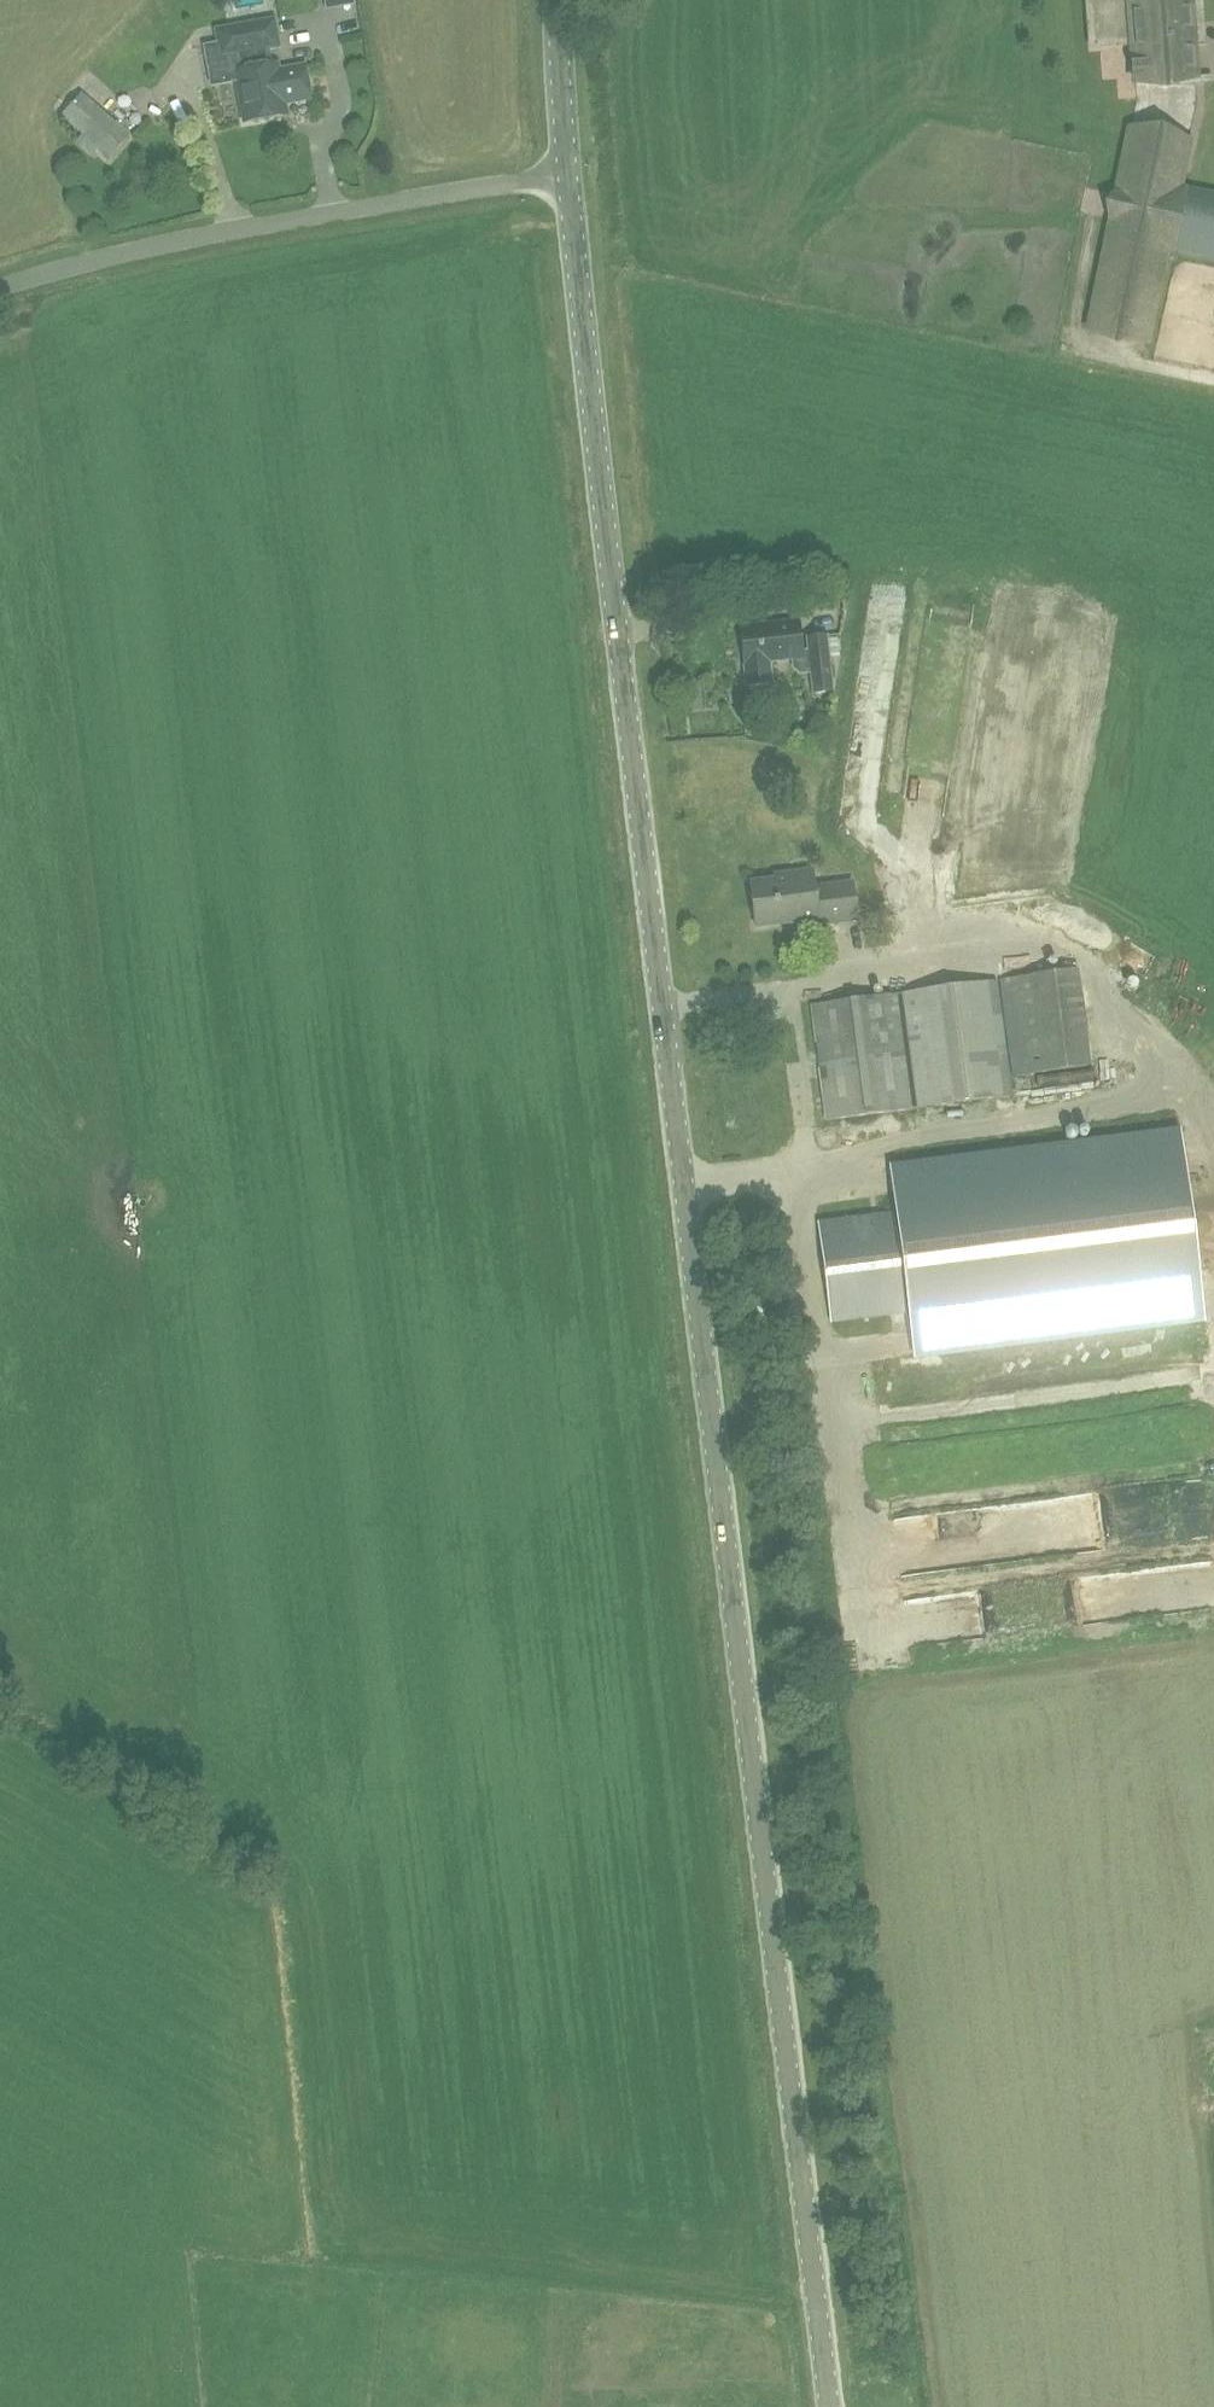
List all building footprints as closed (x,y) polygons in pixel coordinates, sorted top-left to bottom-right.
[(1194,23),(1190,11),(1199,7),(1197,0),(1093,0),(1101,23),(1103,45),(1113,45),(1132,43),(1135,82),(1195,77),(1192,37),(1182,38),(1181,31),(1185,30),(1188,28),(1191,26),(1194,23)] [(271,100),(274,117),(287,114),(285,104),(311,99),(305,64),(281,68),(280,62),(275,63),(273,49),(281,48),(276,18),(244,24),(250,54),(254,53),(261,87),(276,85),(279,99),(271,100)] [(244,122),(274,117),(271,100),(279,99),(276,85),(261,87),(254,53),(250,54),(244,24),(217,29),(222,58),(237,56),(240,70),(235,71),(244,122)] [(109,159),(129,136),(81,94),(61,116),(83,135),(77,142),(93,154),(98,149),(109,159)] [(1175,192),(1186,143),(1189,143),(1189,142),(1132,130),(1131,131),(1134,132),(1119,195),(1115,194),(1110,218),(1115,219),(1092,329),(1145,340),(1164,244),(1213,254),(1213,200),(1175,192)] [(773,683),(770,662),(802,658),(797,622),(740,629),(744,665),(745,665),(747,686),(773,683)] [(814,693),(834,691),(827,635),(808,637),(814,693)] [(813,890),(811,873),(772,878),(773,883),(749,886),(754,929),(799,924),(799,928),(855,922),(851,886),(813,890)] [(1012,1075),(1086,1066),(1073,974),(1009,983),(1000,984),(1012,1075)] [(827,1122),(1011,1097),(995,983),(811,1007),(827,1122)] [(804,1151),(819,1151),(818,1133),(803,1133),(804,1151)] [(898,1213),(822,1223),(833,1321),(909,1311),(915,1356),(1203,1319),(1179,1133),(892,1169),(898,1213)]
